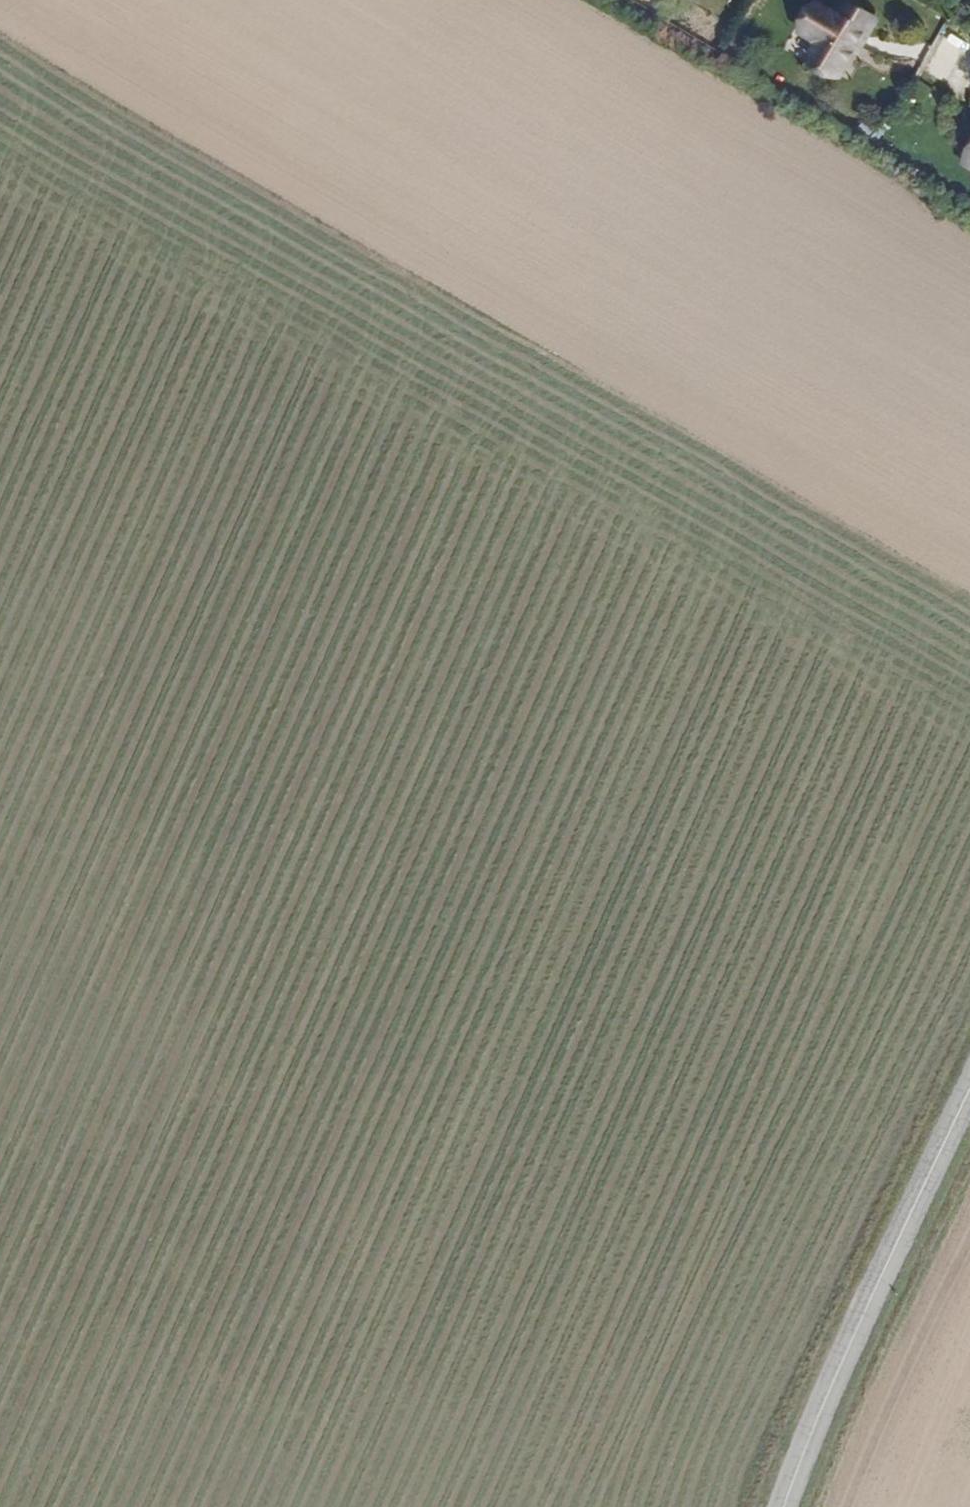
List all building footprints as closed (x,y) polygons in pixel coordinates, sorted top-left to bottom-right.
[(867,59),(882,33),(849,11),(839,26),(824,16),(809,42),(825,52),(817,66),(844,83),(860,55),(867,59)]
